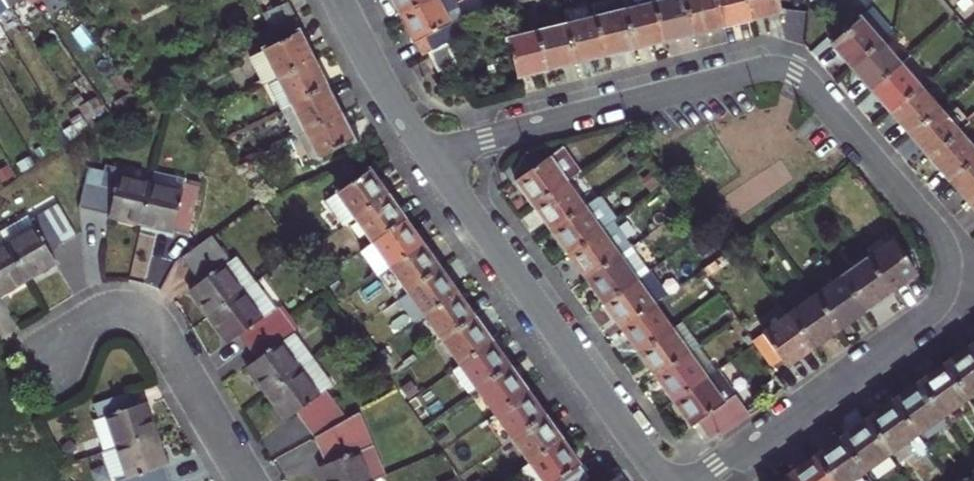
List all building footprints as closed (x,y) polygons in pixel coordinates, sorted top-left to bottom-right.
[(11,8),(6,0),(0,0),(0,14),(11,8)] [(410,16),(439,0),(402,0),(410,16)] [(439,50),(457,41),(468,35),(459,19),(467,15),(459,0),(439,0),(410,16),(420,34),(430,55),(439,50)] [(672,33),(664,0),(655,0),(634,6),(643,41),(657,38),(672,33)] [(700,26),(693,0),(664,0),(672,33),(686,30),(700,26)] [(733,18),(728,0),(693,0),(700,26),(717,22),(733,18)] [(760,11),(757,0),(728,0),(733,18),(746,15),(760,11)] [(760,11),(773,8),(789,3),(788,0),(757,0),(760,11)] [(630,44),(643,41),(634,6),(604,13),(613,48),(630,44)] [(841,56),(852,69),(880,44),(889,35),(868,11),(831,46),(841,56)] [(597,53),(613,48),(604,13),(575,21),(583,56),(597,53)] [(268,26),(274,41),(299,28),(292,14),(268,26)] [(569,60),(583,56),(575,21),(547,28),(556,64),(569,60)] [(543,67),(556,64),(547,28),(513,36),(523,72),(543,67)] [(457,41),(439,50),(449,70),(467,61),(457,41)] [(286,85),(318,69),(312,58),(305,43),(256,67),(268,94),(286,85)] [(861,79),(871,91),(899,66),(880,44),(852,69),(861,79)] [(899,66),(871,91),(881,101),(892,113),(919,89),(899,66)] [(299,112),(331,96),(325,83),(318,69),(286,85),(299,112)] [(901,124),(912,137),(940,112),(919,89),(892,113),(901,124)] [(338,109),(331,96),(299,112),(312,139),(345,123),(338,109)] [(921,147),(931,158),(959,134),(940,112),(912,137),(921,147)] [(353,138),(345,123),(312,139),(322,159),(314,163),(318,172),(359,152),(353,138)] [(952,182),(973,162),(973,151),(959,134),(931,158),(942,171),(952,182)] [(322,159),(312,139),(304,144),(314,163),(322,159)] [(532,192),(539,202),(569,180),(578,173),(559,147),(520,175),(532,192)] [(125,225),(146,229),(155,188),(120,180),(123,169),(90,162),(82,204),(113,211),(111,222),(125,225)] [(952,182),(962,193),(972,204),(973,201),(973,162),(952,182)] [(556,226),(586,204),(569,180),(539,202),(546,211),(556,226)] [(339,208),(355,229),(362,224),(392,203),(383,190),(376,181),(339,208)] [(188,194),(155,188),(146,229),(162,233),(180,237),(181,234),(193,237),(204,188),(191,184),(188,194)] [(586,204),(556,226),(564,236),(573,250),(614,221),(617,219),(599,194),(586,204)] [(60,203),(2,238),(30,282),(48,271),(60,263),(55,256),(82,238),(60,203)] [(380,250),(410,228),(401,216),(392,203),(362,224),(380,250)] [(583,263),(592,275),(632,246),(614,221),(603,229),(573,250),(583,263)] [(399,275),(429,253),(420,241),(410,228),(380,250),(399,275)] [(1,301),(14,292),(30,282),(2,238),(0,234),(0,300),(1,301)] [(872,256),(870,258),(893,289),(905,279),(917,271),(895,240),(888,245),(882,236),(866,248),(872,256)] [(218,321),(262,290),(241,259),(236,263),(219,238),(187,261),(200,278),(205,285),(197,291),(218,321)] [(601,289),(609,299),(649,270),(632,246),(592,275),(601,289)] [(439,267),(429,253),(399,275),(416,299),(446,277),(439,267)] [(846,264),(851,271),(859,265),(863,262),(858,255),(846,264)] [(851,271),(847,274),(869,305),(881,297),(893,289),(870,258),(863,262),(859,265),(851,271)] [(618,313),(626,324),(656,302),(667,295),(649,270),(609,299),(618,313)] [(847,274),(820,294),(843,324),(856,315),(869,305),(847,274)] [(456,290),(446,277),(416,299),(434,323),(464,301),(456,290)] [(253,354),(291,327),(282,315),(281,316),(262,290),(218,321),(236,348),(244,341),(248,347),(253,354)] [(820,294),(794,312),(817,343),(828,335),(843,324),(820,294)] [(452,348),(482,326),(472,312),(464,301),(434,323),(452,348)] [(636,337),(645,349),(674,327),(656,302),(626,324),(636,337)] [(784,357),(789,363),(798,357),(817,343),(794,312),(757,339),(758,340),(775,363),(784,357)] [(653,361),(662,374),(692,352),(702,344),(684,320),(674,327),(645,349),(653,361)] [(273,400),(320,367),(302,341),(303,340),(293,326),(291,327),(253,354),(258,360),(263,368),(255,374),(273,400)] [(491,338),(482,326),(452,348),(470,373),(500,351),(491,338)] [(702,344),(692,352),(710,377),(721,368),(702,344)] [(953,363),(973,391),(973,347),(965,354),(953,363)] [(509,362),(500,351),(470,373),(463,378),(480,402),(487,397),(518,375),(509,362)] [(680,399),(710,377),(692,352),(662,374),(672,388),(680,399)] [(942,370),(927,381),(948,410),(973,391),(953,363),(942,370)] [(320,367),(273,400),(291,426),(300,419),(307,428),(319,445),(351,428),(330,397),(338,392),(320,367)] [(754,413),(721,368),(710,377),(680,399),(691,414),(710,440),(724,430),(727,433),(754,413)] [(505,421),(536,399),(527,387),(518,375),(487,397),(505,421)] [(916,389),(901,400),(923,429),(948,410),(927,381),(916,389)] [(102,424),(115,454),(157,436),(150,419),(143,405),(136,408),(129,394),(86,413),(93,428),(102,424)] [(524,446),(554,424),(547,414),(536,399),(505,421),(524,446)] [(888,409),(875,419),(897,448),(923,429),(901,400),(888,409)] [(850,437),(871,466),(897,448),(875,419),(864,427),(850,437)] [(363,421),(351,428),(319,445),(334,470),(328,473),(332,480),(395,480),(363,421)] [(524,446),(505,421),(496,428),(515,453),(524,446)] [(102,460),(115,454),(102,424),(93,428),(81,432),(95,463),(102,460)] [(564,438),(554,424),(524,446),(541,470),(572,448),(564,438)] [(115,454),(102,460),(111,480),(166,480),(164,475),(172,471),(166,455),(157,436),(115,454)] [(823,456),(841,480),(851,480),(871,466),(850,437),(837,446),(823,456)] [(572,448),(541,470),(531,477),(534,480),(596,480),(586,468),(572,448)] [(797,475),(801,480),(841,480),(823,456),(812,464),(797,475)]
